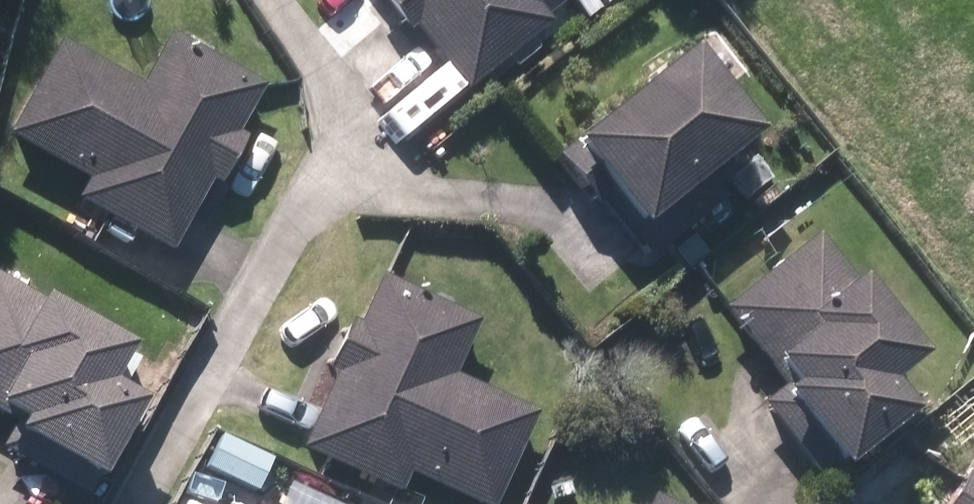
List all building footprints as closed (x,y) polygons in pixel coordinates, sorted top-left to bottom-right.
[(471,83),(545,23),(534,8),(544,0),(406,0),(471,83)] [(61,48),(13,134),(97,181),(86,200),(174,249),(211,183),(261,92),(173,45),(145,95),(61,48)] [(604,205),(652,263),(731,200),(717,182),(759,148),(693,64),(577,157),(573,151),(558,164),(597,211),(604,205)] [(771,406),(830,479),(846,466),(853,475),(920,420),(897,392),(929,366),(824,237),(735,311),(796,386),(771,406)] [(10,442),(91,486),(95,477),(103,482),(144,406),(112,389),(133,351),(52,308),(47,305),(0,279),(0,408),(22,420),(10,442)] [(389,281),(311,453),(396,493),(407,466),(490,503),(497,503),(537,417),(451,378),(477,322),(389,281)] [(956,503),(973,503),(973,475),(956,503)]
